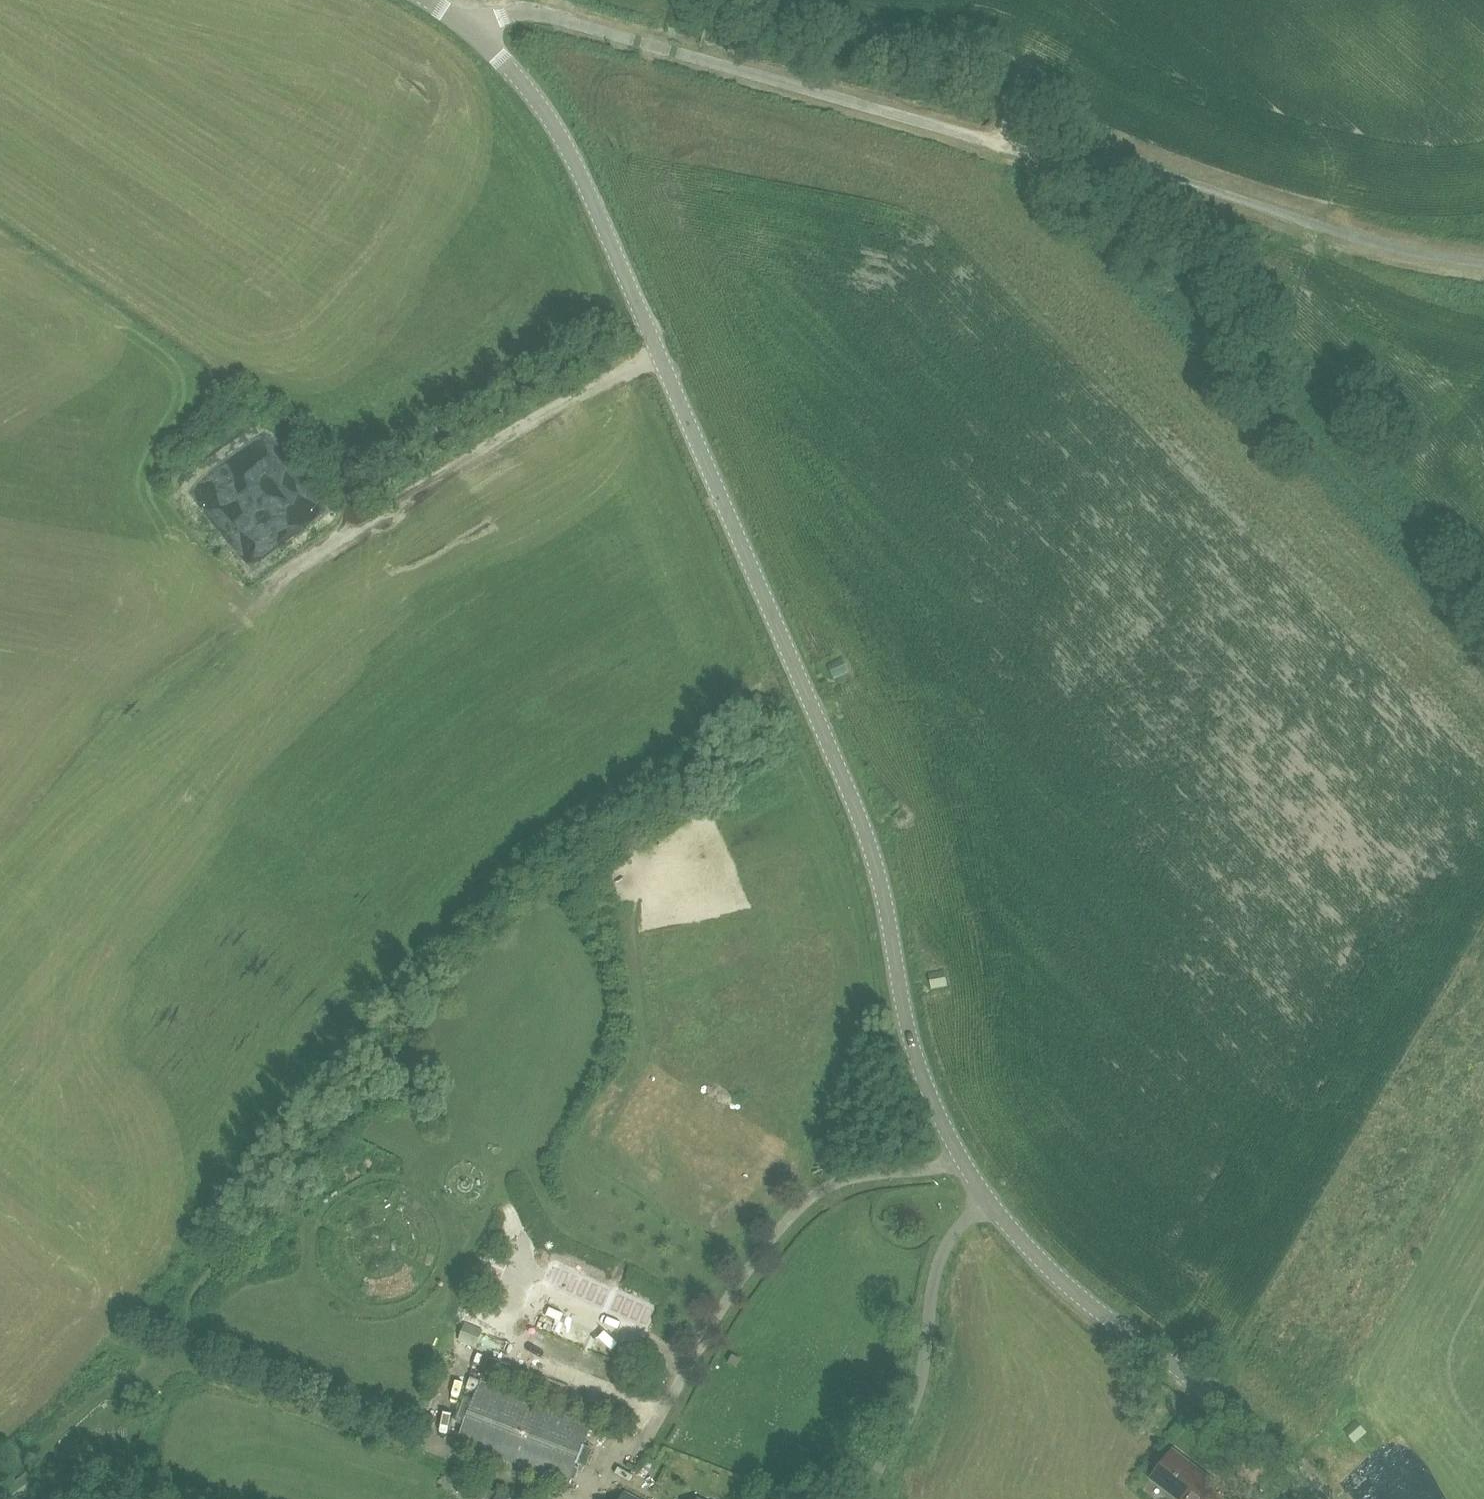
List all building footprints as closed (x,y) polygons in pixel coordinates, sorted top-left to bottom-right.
[(842,655),(827,663),(834,677),(849,670),(842,655)] [(945,968),(929,971),(931,986),(948,984),(945,968)] [(465,1322),(458,1339),(476,1347),(483,1329),(465,1322)] [(470,1379),(467,1387),(477,1391),(481,1383),(470,1379)] [(477,1391),(458,1442),(569,1483),(571,1478),(576,1466),(577,1462),(587,1465),(593,1449),(583,1445),(591,1424),(481,1383),(477,1391)] [(1213,1492),(1217,1486),(1173,1452),(1152,1478),(1179,1498),(1222,1498),(1213,1492)] [(1357,1469),(1345,1480),(1355,1492),(1367,1481),(1357,1469)]
